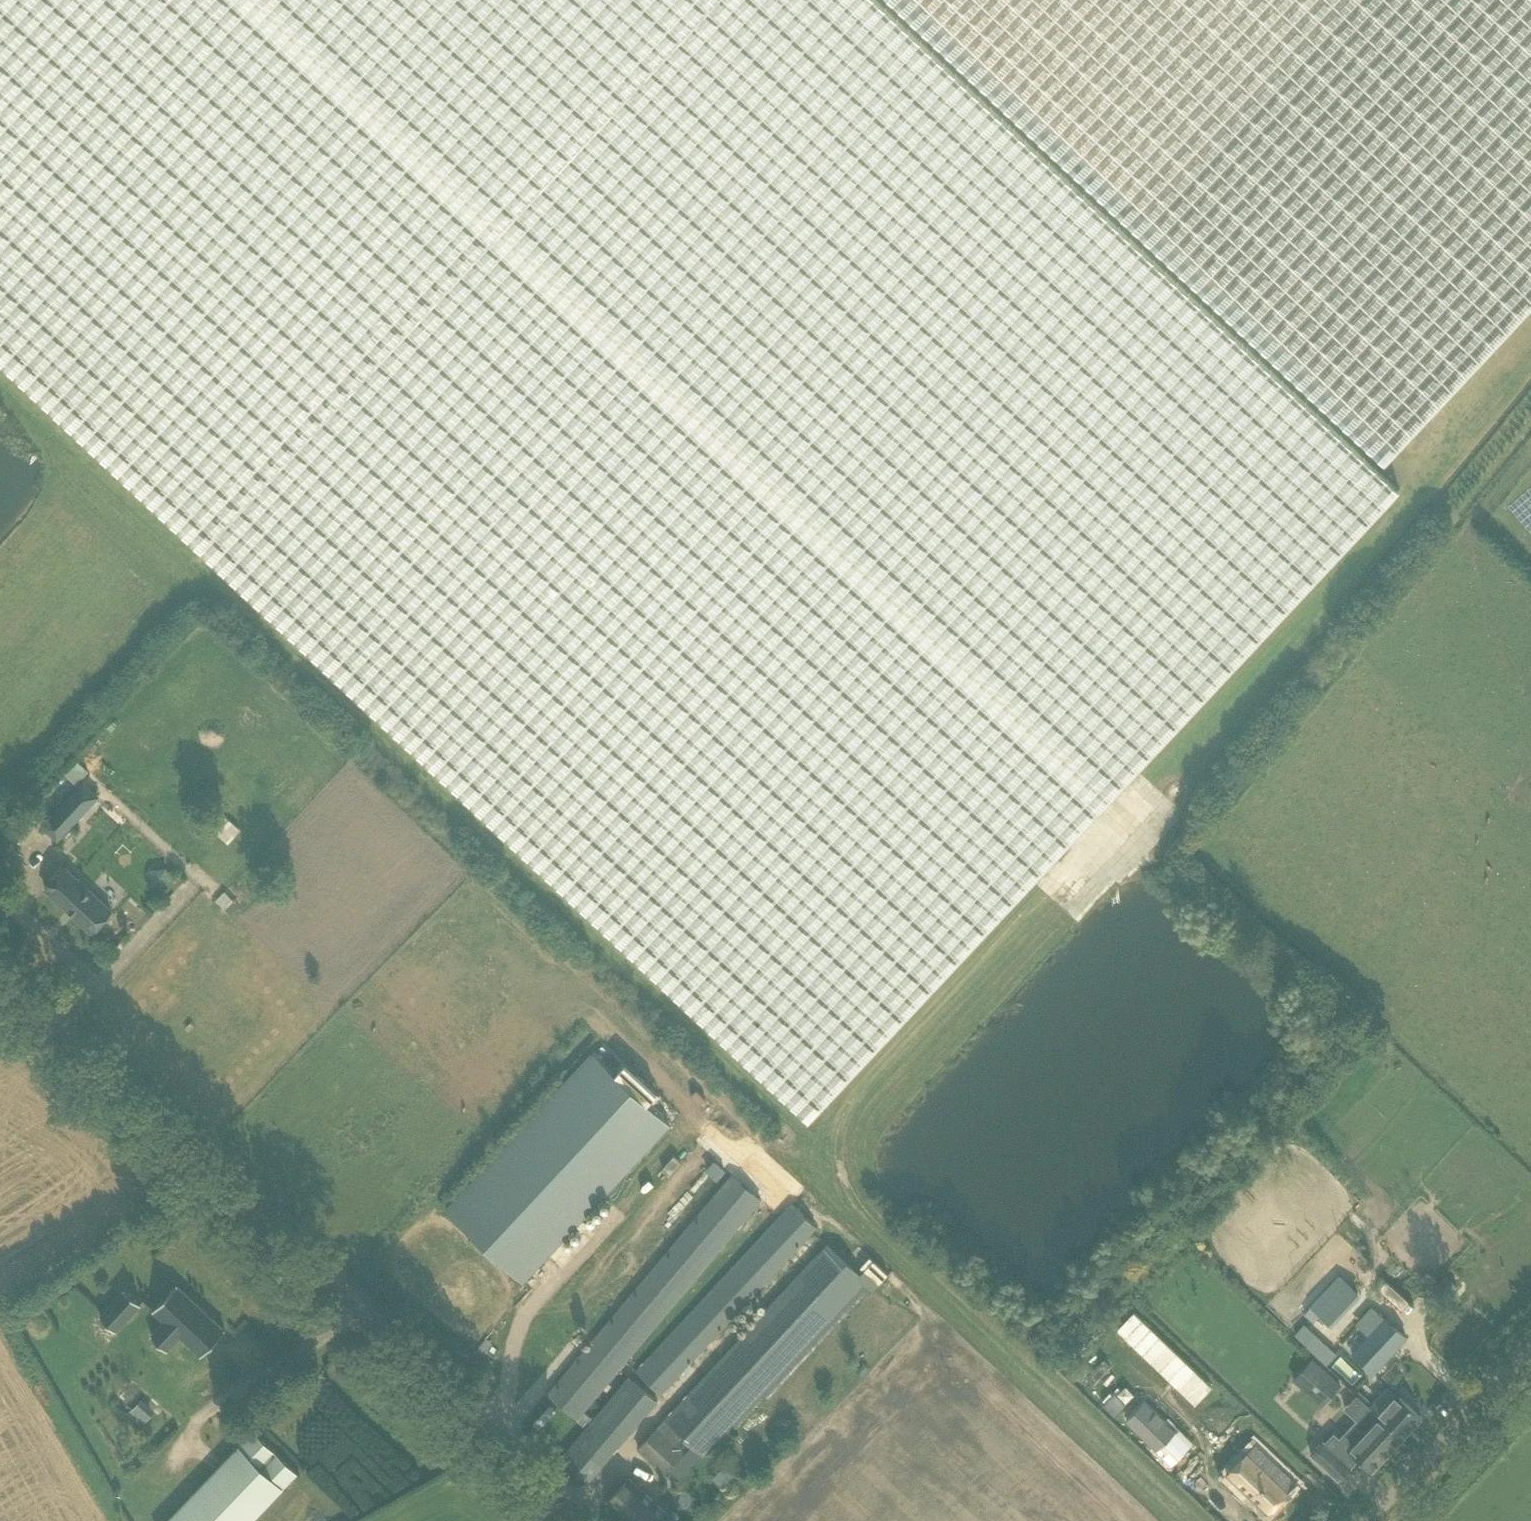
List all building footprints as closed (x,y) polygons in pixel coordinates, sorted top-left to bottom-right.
[(876,0),(0,0),(0,361),(809,1120),(1400,491),(1378,470),(876,0)] [(1378,470),(1530,306),(1530,0),(876,0),(1378,470)] [(82,782),(41,826),(57,841),(97,797),(82,782)] [(229,820),(219,832),(229,841),(239,829),(229,820)] [(45,888),(92,932),(111,910),(64,867),(45,888)] [(225,891),(216,900),(225,908),(233,899),(225,891)] [(671,1126),(650,1107),(657,1098),(626,1069),(618,1077),(594,1054),(450,1208),(527,1281),(671,1126)] [(762,1199),(732,1173),(706,1203),(548,1393),(577,1418),(619,1367),(735,1228),(762,1199)] [(633,1371),(660,1395),(813,1227),(787,1203),(633,1371)] [(824,1248),(663,1421),(677,1434),(689,1446),(699,1455),(860,1282),(824,1248)] [(1313,1300),(1308,1305),(1328,1324),(1332,1319),(1357,1293),(1338,1274),(1313,1300)] [(175,1283),(153,1308),(164,1318),(149,1334),(166,1349),(181,1333),(201,1351),(223,1327),(175,1283)] [(122,1289),(98,1315),(115,1330),(139,1304),(122,1289)] [(1373,1372),(1406,1337),(1372,1306),(1360,1319),(1372,1330),(1351,1352),(1373,1372)] [(1322,1363),(1333,1353),(1313,1332),(1302,1342),(1322,1363)] [(1159,1335),(1142,1353),(1194,1402),(1211,1385),(1159,1335)] [(1311,1359),(1294,1378),(1323,1404),(1341,1384),(1311,1359)] [(574,1470),(588,1481),(597,1470),(601,1466),(652,1404),(656,1398),(629,1375),(586,1427),(573,1443),(560,1458),(574,1470)] [(1396,1393),(1388,1385),(1372,1402),(1371,1401),(1367,1406),(1400,1439),(1406,1433),(1421,1416),(1406,1403),(1396,1393)] [(1115,1393),(1104,1405),(1115,1415),(1126,1403),(1115,1393)] [(1155,1397),(1137,1415),(1169,1446),(1187,1427),(1175,1416),(1176,1415),(1167,1407),(1166,1408),(1155,1397)] [(1400,1439),(1367,1406),(1359,1398),(1348,1410),(1356,1418),(1390,1450),(1400,1439)] [(1372,1470),(1389,1451),(1390,1450),(1356,1418),(1337,1438),(1334,1435),(1313,1457),(1337,1479),(1357,1456),(1372,1470)] [(663,1421),(637,1449),(663,1474),(669,1467),(689,1446),(663,1421)] [(255,1430),(169,1520),(251,1520),(298,1472),(255,1430)] [(1237,1455),(1219,1475),(1250,1504),(1254,1500),(1268,1513),(1296,1483),(1256,1444),(1242,1459),(1237,1455)] [(699,1455),(689,1446),(669,1467),(681,1478),(701,1457),(699,1455)] [(723,1465),(712,1477),(723,1487),(734,1475),(723,1465)] [(621,1485),(607,1500),(630,1520),(675,1520),(628,1477),(621,1485)] [(666,1501),(661,1506),(666,1510),(671,1505),(666,1501)]
